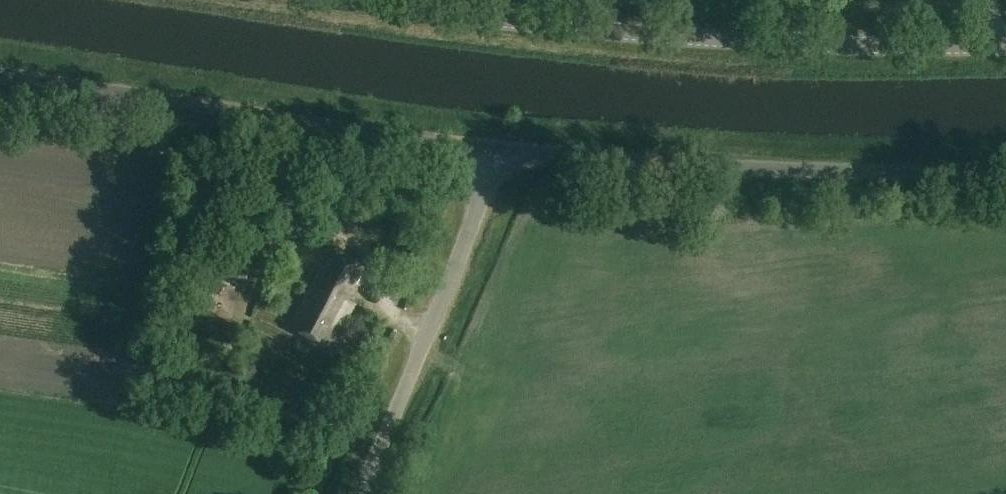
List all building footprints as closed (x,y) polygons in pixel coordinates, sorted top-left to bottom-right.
[(192,328),(221,256),(204,249),(174,321),(192,328)] [(244,287),(257,256),(245,251),(240,266),(222,259),(215,276),(244,287)] [(347,300),(364,267),(332,251),(322,271),(321,270),(291,328),(331,348),(355,304),(347,300)] [(232,344),(240,325),(200,310),(193,329),(232,344)] [(450,408),(443,426),(453,429),(460,412),(450,408)]
